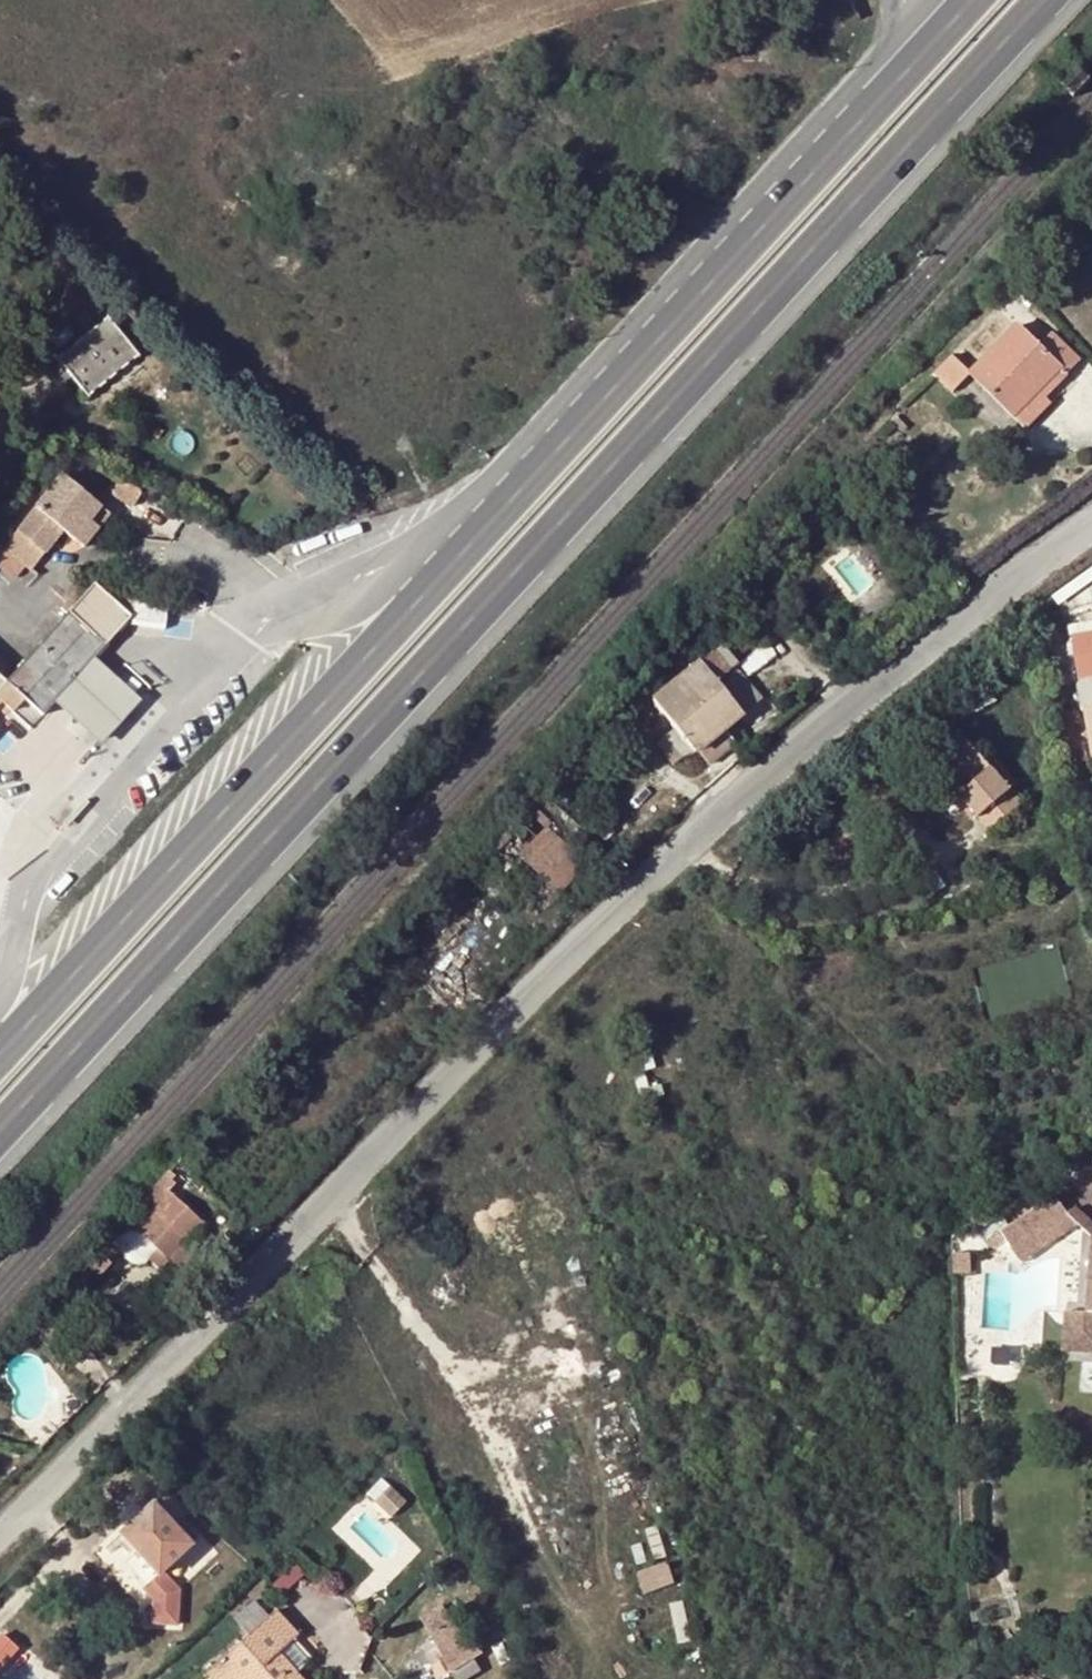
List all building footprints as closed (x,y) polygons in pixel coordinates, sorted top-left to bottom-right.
[(931,223),(925,229),(932,235),(937,230),(931,223)] [(135,358),(106,321),(57,360),(87,397),(135,358)] [(1059,369),(1066,376),(1080,362),(1051,334),(1037,348),(1016,327),(970,374),(967,377),(1010,419),(1059,369)] [(970,374),(952,356),(933,375),(952,393),(967,377),(970,374)] [(1043,399),(1066,376),(1059,369),(1010,419),(1025,432),(1050,407),(1043,399)] [(8,544),(2,551),(23,569),(29,574),(61,533),(73,543),(98,510),(59,478),(8,544)] [(140,495),(119,482),(111,495),(132,508),(140,495)] [(107,517),(98,510),(73,543),(82,550),(107,517)] [(14,581),(23,569),(2,551),(0,550),(0,569),(14,581)] [(70,611),(86,594),(75,584),(59,602),(64,605),(70,611)] [(92,588),(86,594),(70,611),(65,617),(4,685),(22,702),(40,718),(52,705),(92,661),(129,620),(92,588)] [(65,617),(70,611),(64,605),(59,610),(65,617)] [(1072,636),(1091,757),(1091,633),(1072,636)] [(711,652),(635,713),(643,725),(659,713),(673,731),(664,739),(681,760),(688,758),(695,752),(705,766),(732,744),(721,731),(757,701),(732,670),(731,671),(730,669),(735,666),(723,651),(714,657),(711,652)] [(139,704),(92,661),(52,705),(99,747),(139,704)] [(4,685),(0,690),(0,703),(1,703),(12,713),(22,702),(4,685)] [(947,767),(939,774),(961,799),(991,833),(1023,805),(1012,793),(984,763),(959,734),(946,745),(957,757),(947,767)] [(936,755),(947,767),(957,757),(946,745),(936,755)] [(994,755),(984,763),(1012,793),(1020,785),(994,755)] [(954,805),(961,799),(939,774),(932,780),(954,805)] [(580,867),(551,839),(526,865),(556,893),(580,867)] [(964,1178),(963,1167),(951,1167),(952,1179),(964,1178)] [(166,1176),(156,1187),(121,1224),(123,1225),(159,1256),(175,1238),(182,1244),(200,1225),(165,1195),(174,1184),(166,1176)] [(1070,1215),(1071,1215),(1060,1198),(1005,1235),(1026,1267),(1083,1228),(1070,1215)] [(1091,1237),(1091,1220),(1081,1209),(1071,1215),(1070,1215),(1083,1228),(1091,1237)] [(159,1256),(123,1225),(105,1243),(118,1255),(119,1253),(126,1259),(129,1262),(135,1264),(143,1264),(146,1259),(160,1269),(165,1262),(159,1256)] [(175,1238),(159,1256),(165,1262),(182,1244),(175,1238)] [(118,1255),(105,1243),(82,1268),(96,1279),(118,1255)] [(96,1279),(82,1268),(72,1281),(85,1293),(96,1279)] [(1089,1312),(1072,1311),(1070,1350),(1086,1351),(1091,1352),(1091,1274),(1089,1312)] [(387,1486),(372,1502),(388,1518),(404,1502),(387,1486)] [(151,1502),(117,1534),(133,1552),(118,1567),(152,1599),(150,1624),(176,1625),(178,1590),(162,1572),(190,1545),(184,1538),(190,1532),(178,1519),(172,1525),(151,1502)] [(184,1538),(190,1544),(196,1538),(190,1532),(184,1538)] [(668,1563),(635,1574),(642,1596),(675,1587),(668,1563)] [(422,1618),(432,1638),(455,1624),(445,1606),(422,1618)] [(212,1678),(299,1678),(296,1675),(277,1656),(291,1643),(298,1637),(292,1630),(276,1612),(207,1673),(212,1678)] [(455,1624),(432,1638),(452,1674),(484,1657),(476,1642),(467,1646),(455,1624)] [(20,1648),(4,1630),(0,1634),(0,1666),(20,1648)] [(309,1664),(291,1643),(277,1656),(296,1675),(309,1664)] [(1088,1664),(1091,1663),(1091,1646),(1082,1650),(1088,1664)]
